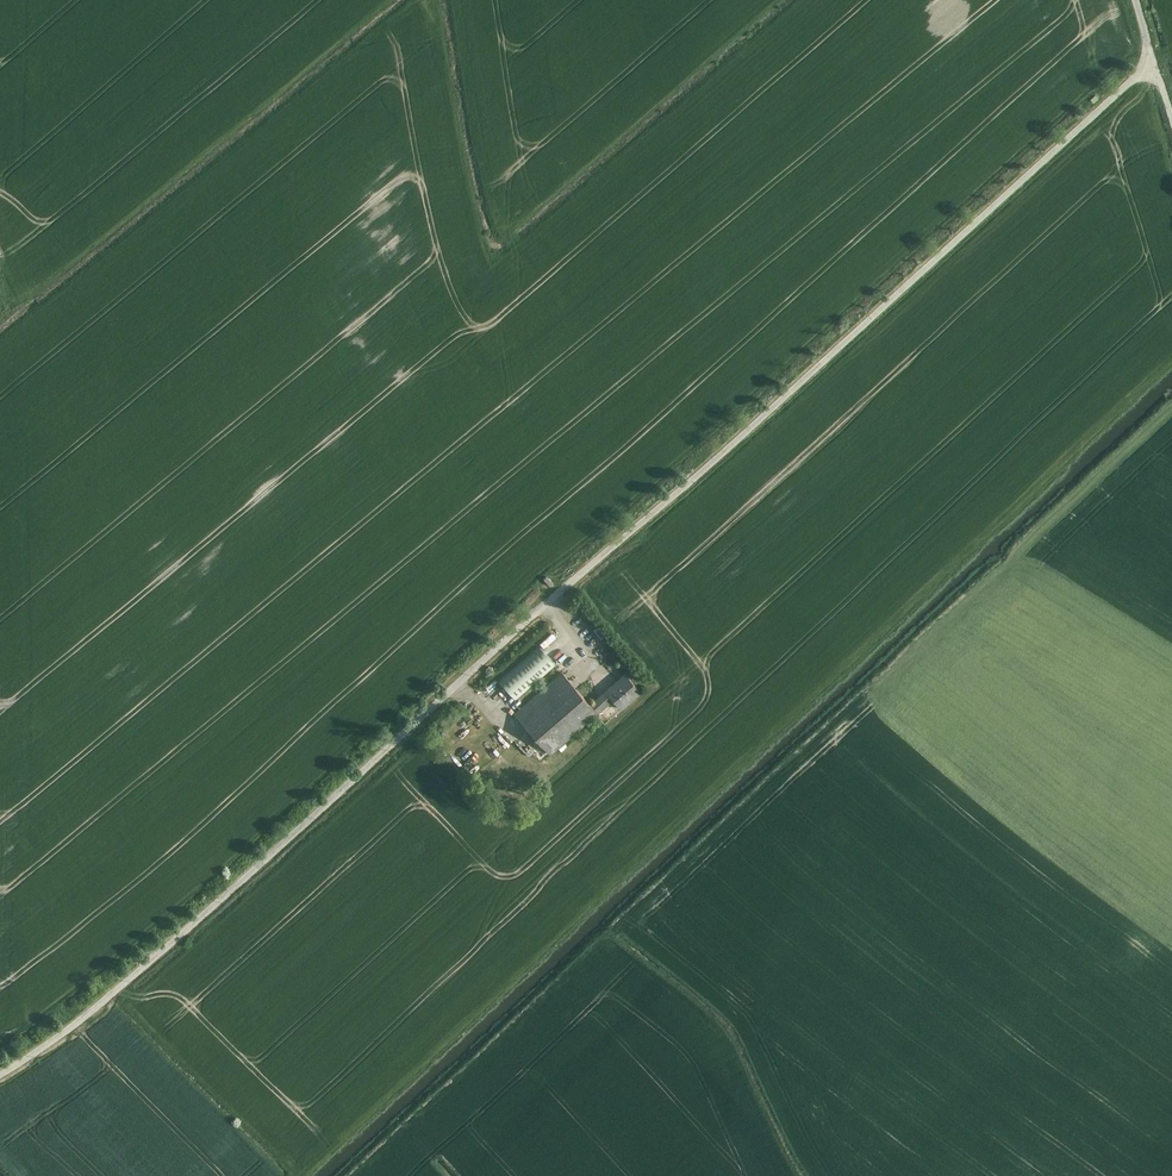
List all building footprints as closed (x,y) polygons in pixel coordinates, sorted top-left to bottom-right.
[(546,646),(557,635),(553,631),(542,642),(546,646)] [(499,681),(515,699),(555,665),(539,647),(499,681)] [(563,674),(515,714),(550,755),(598,715),(606,724),(641,693),(625,674),(590,706),(563,674)]
